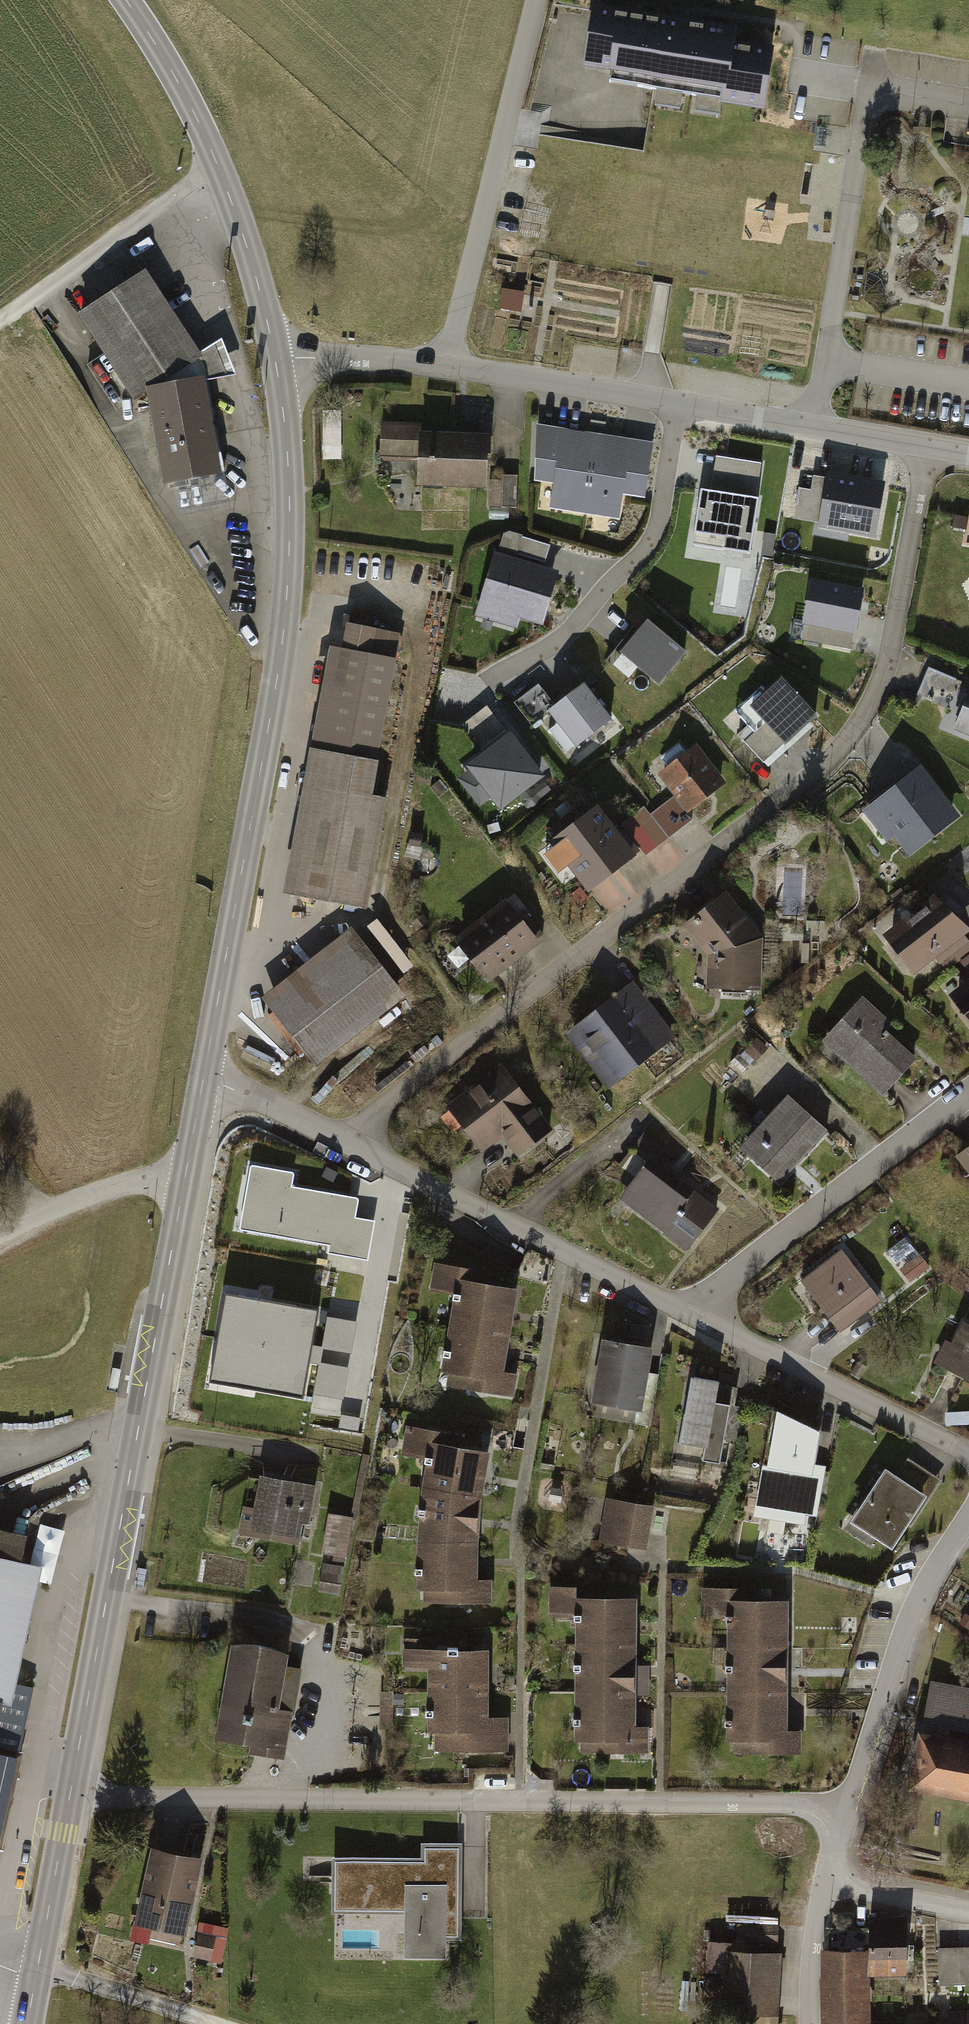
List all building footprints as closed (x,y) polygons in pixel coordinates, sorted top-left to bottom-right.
[(595,8),(586,66),(641,74),(639,88),(764,108),(773,48),(702,37),(704,25),(595,8)] [(144,270),(76,315),(133,402),(144,394),(201,356),(144,270)] [(201,356),(144,394),(159,482),(225,474),(208,383),(235,378),(223,341),(201,356)] [(553,500),(583,506),(596,431),(556,424),(550,461),(559,463),(553,500)] [(420,489),(484,488),(483,440),(419,441),(419,428),(382,428),(382,448),(419,448),(420,489)] [(596,431),(583,506),(614,512),(619,484),(627,485),(636,437),(596,431)] [(711,493),(701,491),(695,533),(726,538),(724,549),(746,553),(760,465),(717,458),(711,493)] [(511,509),(511,472),(493,472),(494,510),(511,509)] [(799,489),(793,519),(873,532),(881,486),(828,477),(827,482),(814,479),(812,492),(799,489)] [(548,570),(499,555),(485,598),(534,614),(548,570)] [(814,583),(802,639),(850,649),(861,593),(814,583)] [(366,613),(342,609),(293,893),(356,903),(375,793),(361,791),(386,645),(361,641),(366,613)] [(684,649),(647,618),(621,649),(658,680),(684,649)] [(966,683),(936,670),(924,699),(953,711),(966,683)] [(751,704),(784,741),(814,714),(781,677),(751,704)] [(606,716),(581,681),(547,706),(572,740),(606,716)] [(952,732),(968,739),(968,692),(952,732)] [(484,747),(507,727),(488,705),(465,725),(484,747)] [(683,797),(716,771),(689,738),(683,743),(673,731),(655,746),(664,758),(656,764),(683,797)] [(513,737),(467,771),(501,816),(546,782),(513,737)] [(962,821),(921,768),(865,812),(906,861),(962,821)] [(547,837),(579,878),(606,857),(611,863),(628,851),(592,804),(561,828),(553,817),(543,826),(550,835),(547,837)] [(632,820),(623,827),(642,852),(652,845),(632,820)] [(937,895),(881,942),(915,983),(968,938),(968,933),(937,895)] [(733,917),(715,897),(688,920),(713,952),(713,990),(750,990),(749,925),(737,912),(733,917)] [(487,979),(531,945),(501,906),(457,941),(487,979)] [(354,953),(271,1020),(311,1069),(394,1002),(354,953)] [(943,997),(968,1029),(968,977),(943,997)] [(679,1040),(637,985),(569,1035),(611,1091),(679,1040)] [(922,1054),(862,999),(823,1042),(883,1096),(922,1054)] [(546,1143),(499,1079),(454,1118),(462,1128),(457,1132),(481,1162),(493,1153),(492,1143),(501,1143),(501,1148),(511,1158),(528,1144),(535,1152),(546,1143)] [(828,1131),(788,1096),(740,1149),(781,1184),(828,1131)] [(722,1208),(651,1157),(619,1200),(690,1251),(722,1208)] [(371,1258),(376,1216),(358,1214),(361,1192),(295,1183),(297,1167),(249,1160),(240,1229),(331,1241),(330,1252),(371,1258)] [(842,1248),(799,1279),(838,1332),(880,1301),(842,1248)] [(474,1271),(434,1265),(430,1293),(452,1296),(439,1389),(515,1400),(519,1374),(506,1373),(518,1289),(472,1283),(474,1271)] [(211,1377),(310,1392),(324,1299),(225,1284),(211,1377)] [(956,1318),(936,1361),(968,1377),(968,1324),(956,1318)] [(651,1348),(602,1340),(591,1402),(640,1410),(651,1348)] [(740,1387),(690,1379),(676,1457),(726,1466),(740,1387)] [(820,1434),(771,1405),(754,1517),(821,1527),(830,1467),(816,1465),(820,1434)] [(451,1435),(404,1428),(400,1453),(421,1457),(415,1515),(413,1603),(495,1606),(496,1581),(478,1579),(479,1520),(488,1452),(448,1447),(451,1435)] [(945,1479),(908,1456),(895,1475),(885,1469),(850,1523),(891,1549),(908,1523),(914,1528),(945,1479)] [(318,1484),(253,1473),(242,1538),(307,1549),(318,1484)] [(655,1505),(606,1498),(600,1541),(648,1548),(655,1505)] [(354,1519),(328,1514),(320,1555),(347,1560),(354,1519)] [(0,1560),(0,1722),(38,1568),(0,1560)] [(346,1568),(318,1564),(313,1591),(342,1595),(346,1568)] [(573,1587),(547,1587),(548,1618),(571,1618),(571,1755),(648,1755),(648,1726),(637,1726),(636,1598),(573,1599),(573,1587)] [(786,1730),(786,1599),(743,1599),(743,1589),(699,1589),(699,1620),(724,1620),(725,1758),(805,1758),(805,1730),(786,1730)] [(289,1650),(231,1640),(216,1733),(251,1739),(249,1750),(286,1756),(301,1664),(287,1661),(289,1650)] [(489,1650),(403,1649),(403,1672),(428,1672),(427,1730),(433,1730),(433,1753),(511,1754),(512,1718),(487,1718),(489,1650)] [(922,1736),(913,1784),(968,1795),(968,1689),(932,1682),(925,1722),(951,1726),(949,1741),(922,1736)] [(18,1763),(0,1759),(0,1845),(18,1763)] [(422,1840),(422,1854),(333,1853),(332,1909),(405,1910),(405,1954),(448,1955),(448,1911),(461,1911),(462,1855),(463,1841),(422,1840)] [(200,1861),(150,1850),(133,1925),(154,1930),(152,1938),(180,1944),(200,1861)] [(229,1930),(200,1923),(190,1959),(219,1966),(229,1930)] [(907,1944),(870,1945),(870,1975),(907,1975),(907,1944)] [(785,1951),(729,1947),(724,2013),(780,2017),(785,1951)] [(934,1951),(936,1991),(968,1990),(968,1950),(934,1951)] [(820,1951),(820,2023),(869,2023),(869,1951),(820,1951)] [(950,2015),(950,2023),(968,2023),(968,2014),(950,2015)]
